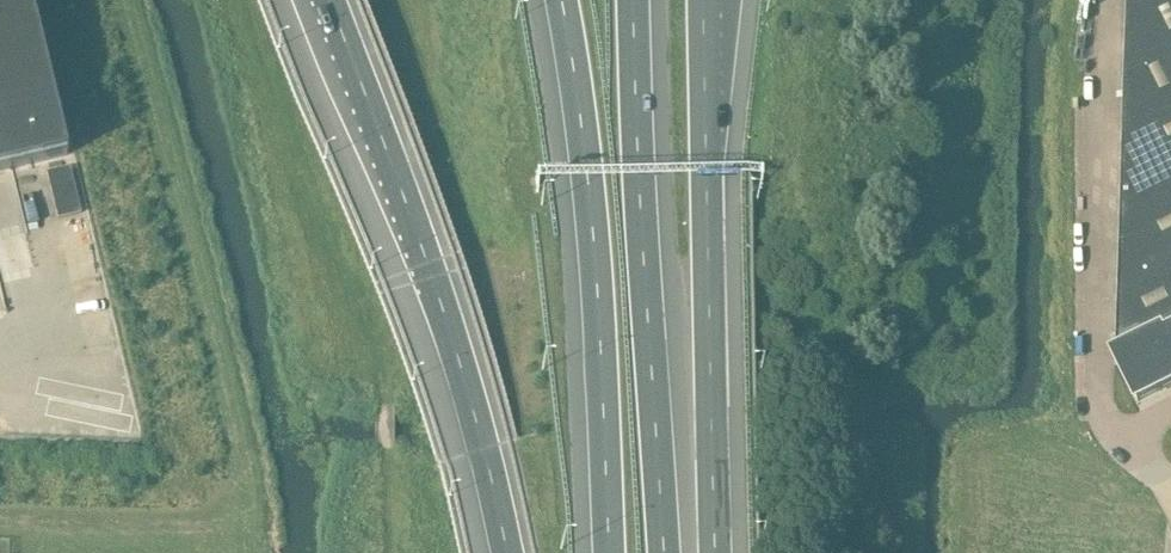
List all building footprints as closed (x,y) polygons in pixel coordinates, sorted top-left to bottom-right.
[(66,155),(29,0),(0,0),(0,171),(66,155)] [(1170,385),(1170,0),(1128,0),(1123,146),(1119,274),(1116,358),(1138,401),(1170,385)]
